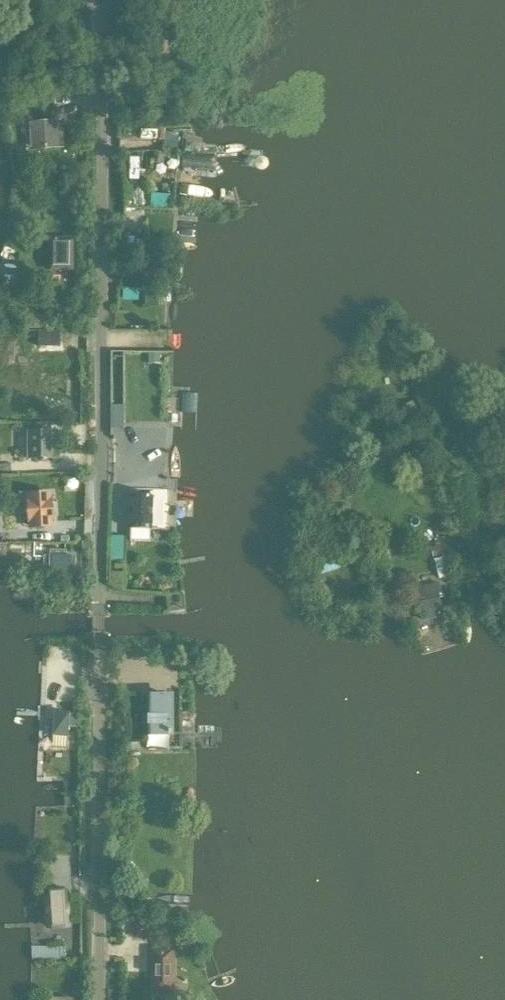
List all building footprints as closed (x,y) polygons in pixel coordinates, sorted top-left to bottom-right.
[(58,135),(57,122),(30,124),(31,134),(36,134),(38,150),(59,148),(58,141),(62,141),(62,135),(58,135)] [(152,195),(151,209),(173,210),(173,196),(152,195)] [(73,238),(49,239),(49,272),(73,271),(73,238)] [(47,317),(26,317),(26,331),(47,331),(47,317)] [(60,332),(40,332),(40,351),(60,351),(60,332)] [(149,363),(160,363),(160,354),(148,354),(149,363)] [(66,395),(67,374),(48,374),(48,381),(42,381),(42,394),(66,395)] [(28,458),(53,458),(53,433),(28,434),(28,458)] [(50,495),(27,496),(27,498),(29,527),(29,529),(52,527),(52,525),(50,497),(50,495)] [(131,495),(130,542),(150,542),(151,496),(131,495)] [(431,548),(433,558),(453,554),(449,537),(437,539),(439,546),(431,548)] [(112,538),(112,558),(123,558),(123,538),(112,538)] [(44,557),(44,573),(73,574),(74,559),(65,558),(65,552),(51,552),(50,556),(49,556),(49,557),(44,557)] [(435,561),(440,579),(452,576),(447,558),(435,561)] [(113,573),(113,584),(122,584),(123,573),(113,573)] [(442,598),(438,585),(407,592),(408,596),(413,595),(416,608),(420,607),(423,621),(442,617),(438,599),(442,598)] [(148,735),(169,735),(168,694),(149,694),(148,735)] [(54,714),(52,736),(67,737),(68,727),(78,728),(79,715),(69,715),(54,714)] [(66,893),(47,894),(49,931),(69,930),(66,893)] [(133,924),(134,938),(150,938),(150,937),(179,934),(178,922),(150,924),(133,924)] [(172,993),(172,952),(153,952),(153,993),(172,993)]
